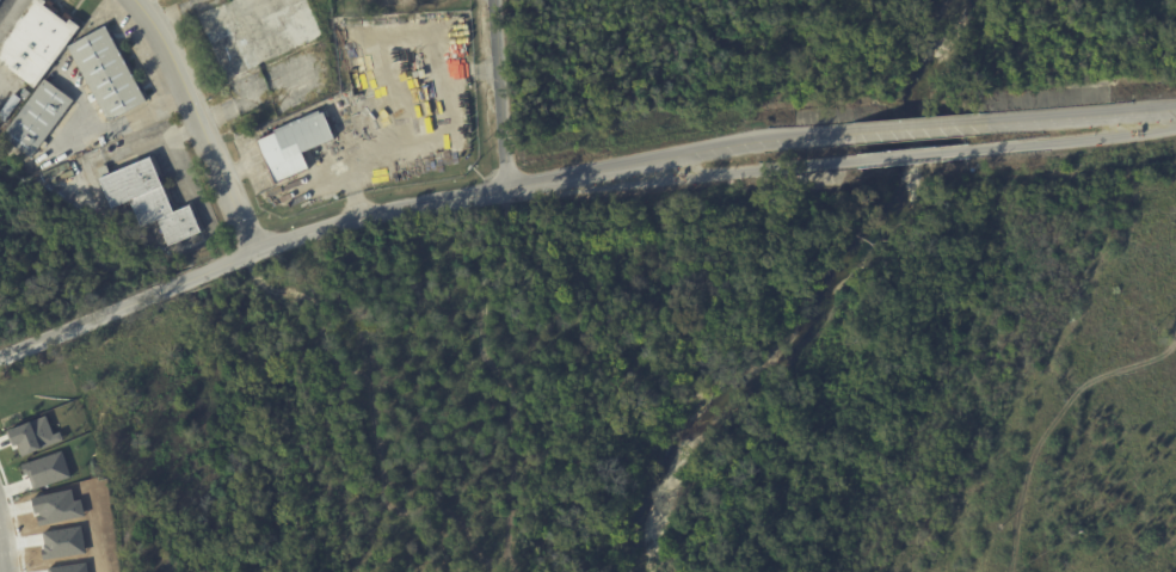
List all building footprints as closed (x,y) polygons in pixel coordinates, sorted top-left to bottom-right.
[(37,88),(0,62),(0,49),(36,0),(43,0),(48,4),(45,7),(54,13),(69,25),(72,20),(81,27),(37,88)] [(125,62),(148,103),(110,124),(68,49),(105,27),(125,62)] [(30,102),(45,79),(75,99),(33,158),(5,136),(30,102)] [(252,143),(270,136),(269,133),(315,112),(316,116),(324,113),(334,139),(296,155),(302,171),(270,185),(252,143)] [(173,242),(168,245),(158,221),(143,227),(133,202),(115,210),(97,168),(106,164),(111,174),(152,156),(176,213),(192,204),(203,229),(173,242)] [(510,340),(519,340),(518,349),(509,349),(510,340)]
